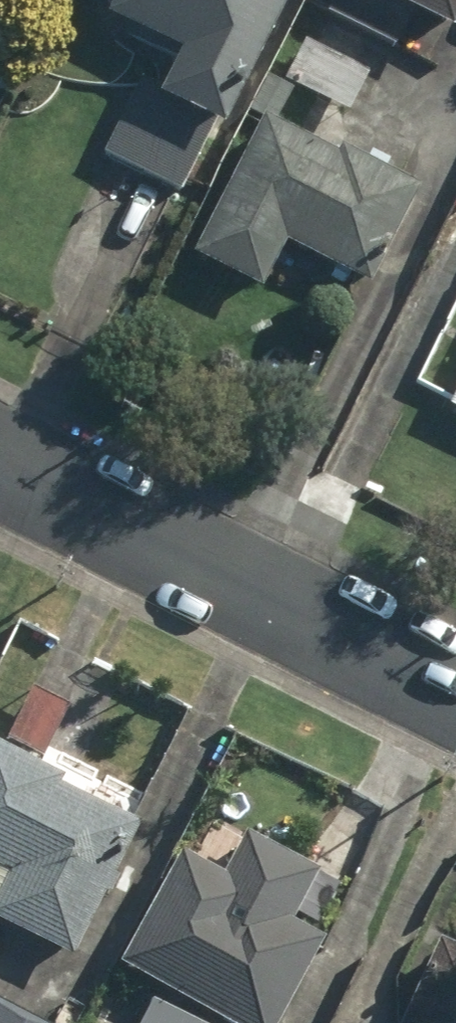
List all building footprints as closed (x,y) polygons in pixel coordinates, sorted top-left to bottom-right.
[(104,18),(176,54),(158,90),(139,80),(102,154),(180,193),(212,129),(218,132),(284,0),(113,0),(104,18)] [(325,14),(393,48),(409,16),(448,35),(455,19),(455,0),(332,0),(325,14)] [(284,81),(347,114),(368,74),(304,41),(284,81)] [(261,119),(190,256),(259,292),(283,244),(367,287),(417,190),(383,172),(387,165),(366,155),(362,162),(338,149),(334,156),(261,119)] [(455,412),(455,391),(447,408),(455,412)] [(6,741),(43,758),(68,707),(31,689),(6,741)] [(0,746),(0,939),(48,962),(52,952),(70,959),(138,825),(61,786),(65,778),(0,746)] [(218,1022),(278,1022),(323,941),(290,922),(316,875),(216,819),(193,863),(177,854),(117,965),(218,1022)] [(436,943),(400,1022),(455,1022),(455,952),(436,943)] [(150,1002),(140,1022),(192,1022),(150,1002)] [(0,1004),(0,1022),(37,1022),(0,1004)]
